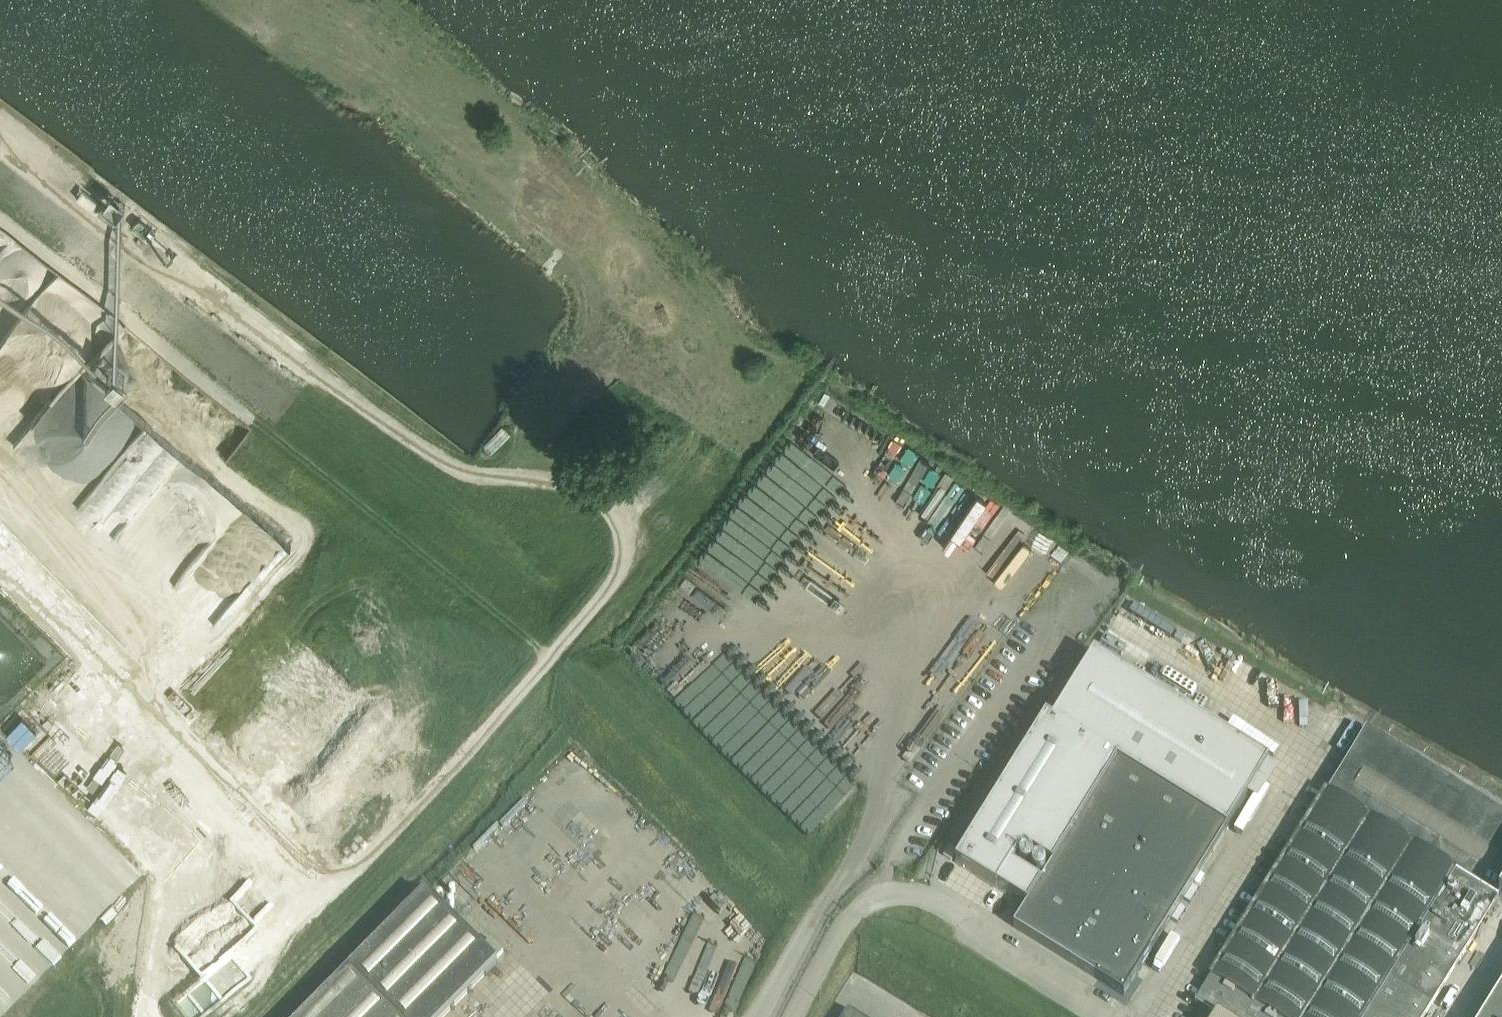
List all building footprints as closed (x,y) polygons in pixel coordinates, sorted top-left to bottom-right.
[(109,345),(94,352),(102,368),(117,360),(109,345)] [(1168,643),(1181,623),(1170,615),(1156,635),(1168,643)] [(1046,717),(955,863),(1026,906),(1013,927),(1123,995),(1226,830),(1268,762),(1094,654),(1052,722),(1046,717)] [(1328,702),(1315,727),(1326,733),(1340,708),(1328,702)] [(1339,734),(1350,716),(1343,712),(1332,730),(1339,734)] [(1366,731),(1327,793),(1325,791),(1194,1002),(1215,1015),(1214,1016),(1306,1016),(1451,784),(1366,731)] [(1451,784),(1306,1016),(1424,1016),(1498,898),(1501,891),(1501,816),(1451,784)] [(145,832),(155,809),(142,804),(132,827),(145,832)] [(485,844),(462,866),(473,878),(496,857),(485,844)] [(497,964),(426,894),(304,1016),(445,1016),(497,964)] [(1483,1016),(1501,1016),(1501,986),(1483,1016)]
